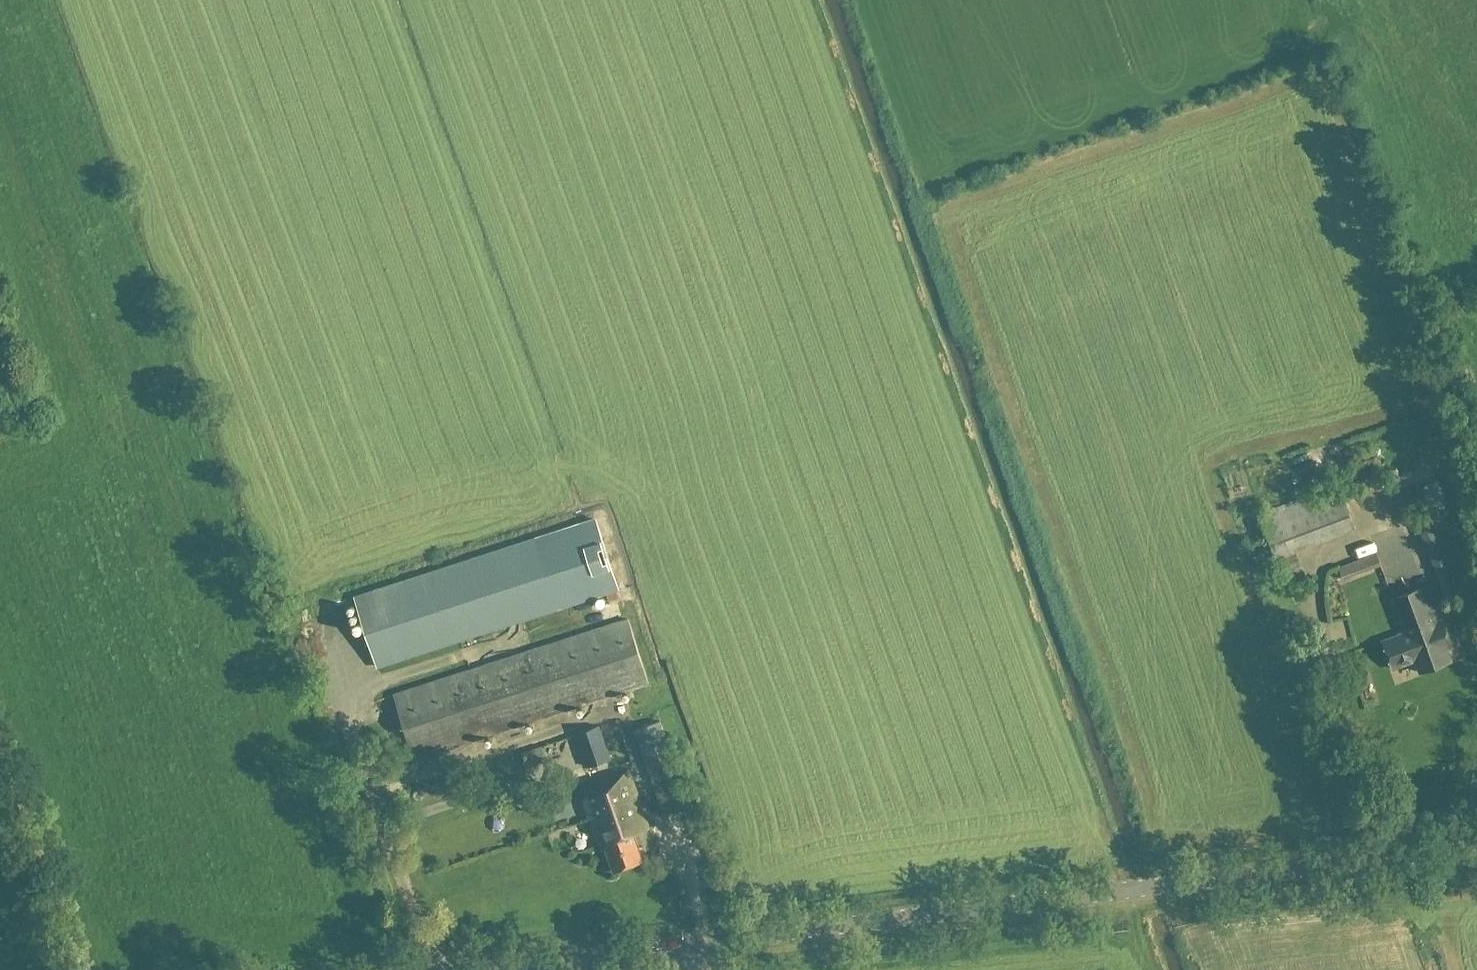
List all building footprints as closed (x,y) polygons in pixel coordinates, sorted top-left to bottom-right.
[(1337,485),(1257,515),(1284,589),(1304,581),(1293,551),(1353,530),(1337,485)] [(1446,504),(1412,518),(1445,601),(1476,586),(1476,582),(1446,504)] [(1375,555),(1337,569),(1342,581),(1380,567),(1375,555)] [(483,578),(413,601),(422,631),(493,609),(483,578)] [(1424,588),(1408,593),(1435,669),(1451,663),(1447,651),(1453,650),(1442,619),(1436,621),(1424,588)] [(1435,669),(1408,593),(1390,600),(1402,633),(1379,641),(1390,672),(1413,664),(1417,675),(1435,669)] [(505,677),(485,683),(491,701),(556,681),(546,650),(502,665),(505,677)] [(461,677),(417,692),(427,722),(491,701),(485,683),(465,689),(461,677)] [(609,759),(598,726),(573,735),(584,768),(609,759)] [(628,771),(578,788),(598,846),(602,844),(611,873),(641,863),(631,834),(647,828),(628,771)]
